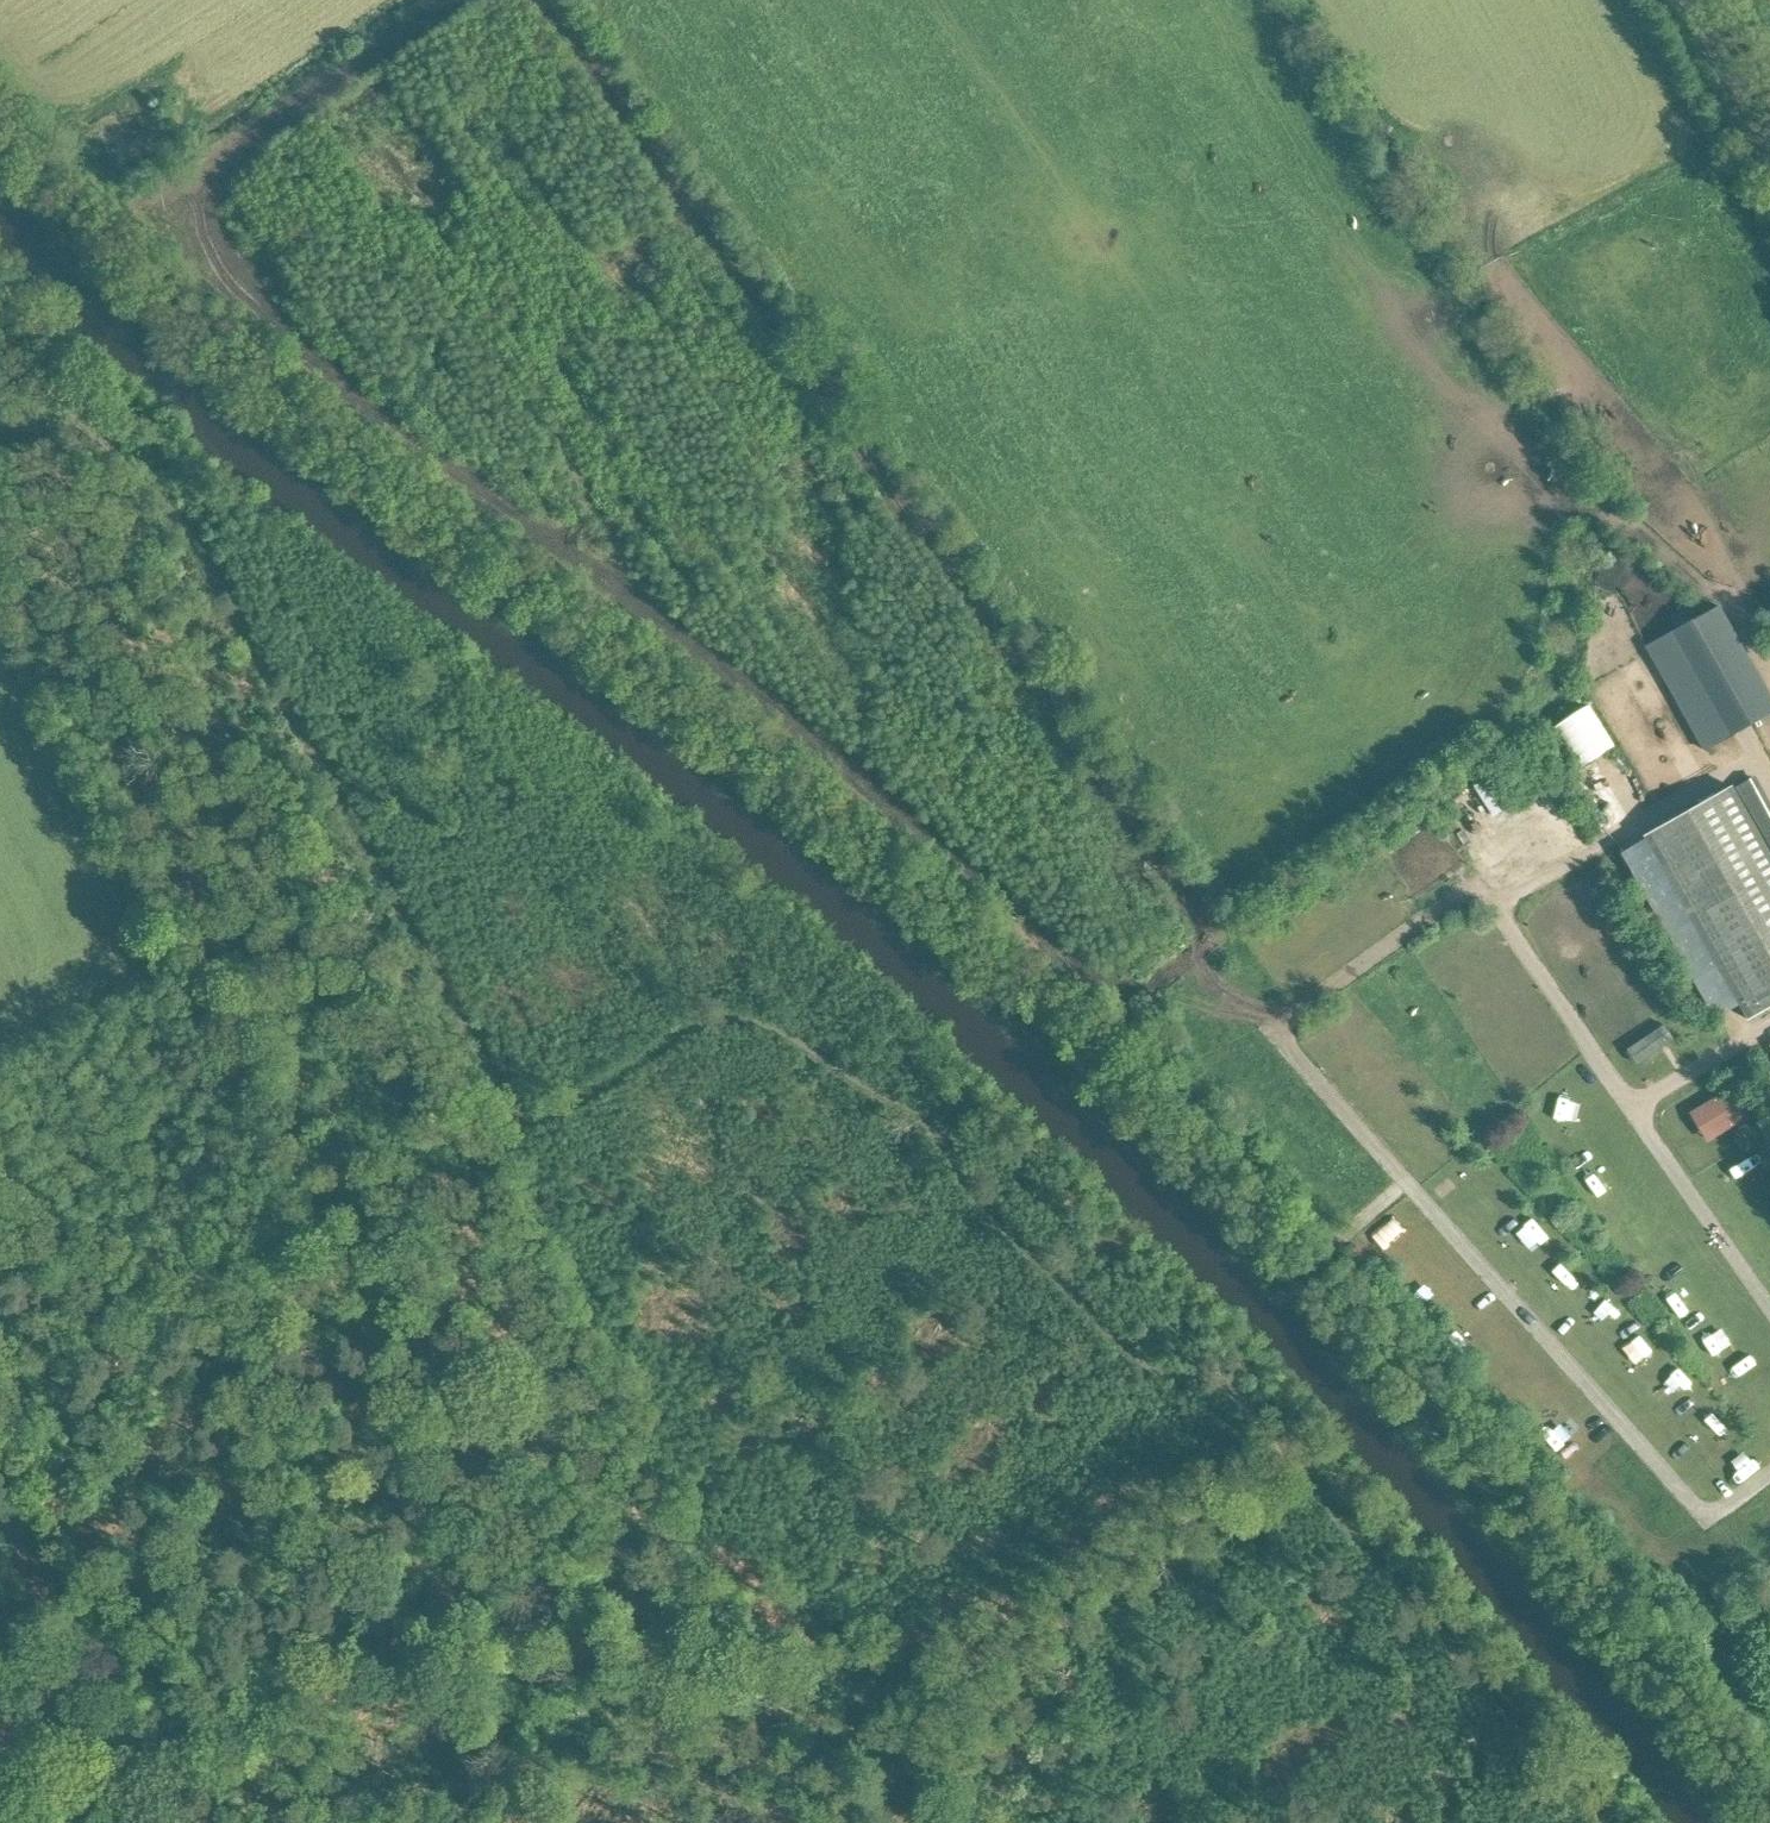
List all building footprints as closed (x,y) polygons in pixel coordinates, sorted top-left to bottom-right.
[(1551,722),(1578,767),(1617,744),(1590,699),(1551,722)] [(1755,776),(1735,788),(1769,849),(1769,803),(1755,776)] [(1769,1007),(1769,855),(1731,786),(1644,836),(1748,1019),(1769,1007)] [(1719,1134),(1745,1118),(1728,1089),(1689,1113),(1698,1128),(1711,1120),(1719,1134)]
